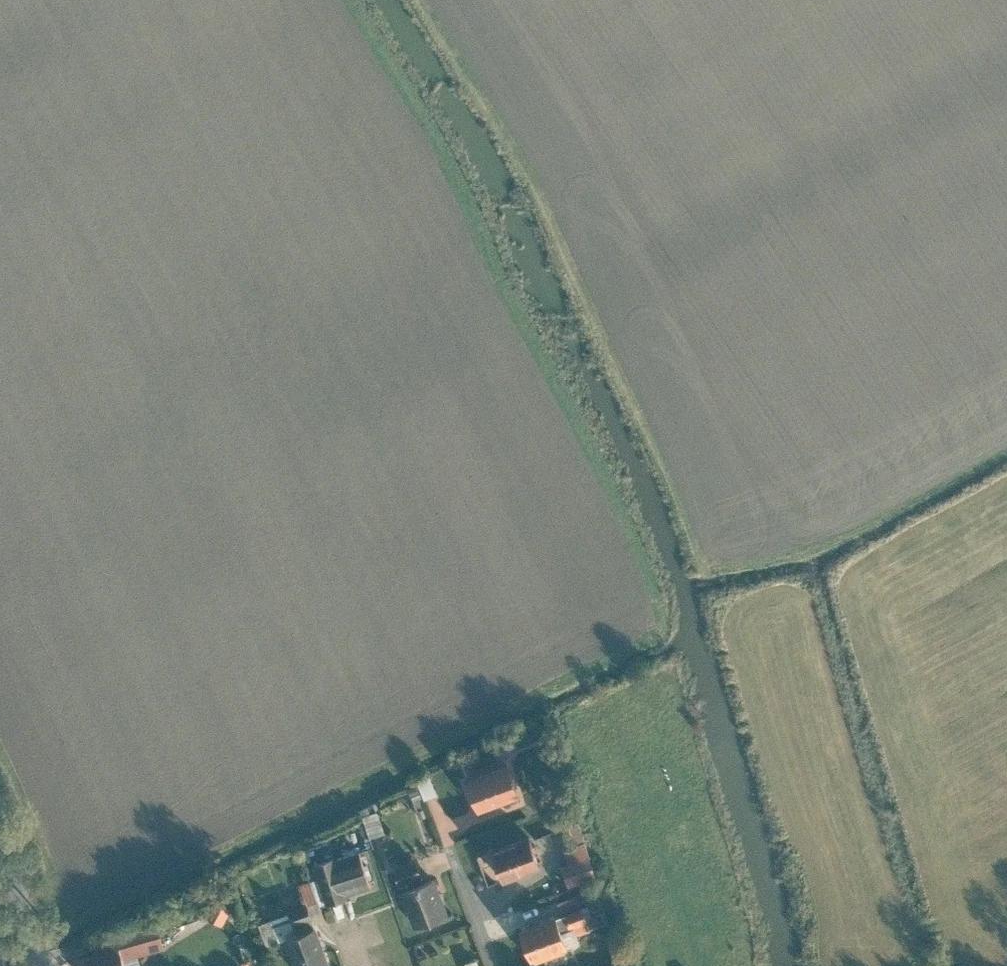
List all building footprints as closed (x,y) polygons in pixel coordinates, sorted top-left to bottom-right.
[(508,763),(468,778),(479,808),(519,793),(508,763)] [(435,771),(421,776),(429,795),(442,790),(435,771)] [(529,835),(492,849),(503,878),(539,864),(529,835)] [(586,844),(560,852),(570,883),(596,874),(586,844)] [(334,855),(315,862),(327,900),(346,894),(346,892),(371,885),(359,849),(335,857),(334,855)] [(433,878),(403,890),(416,924),(447,912),(433,878)] [(288,903),(297,924),(314,917),(305,896),(288,903)] [(213,915),(230,920),(235,903),(218,898),(213,915)] [(556,916),(521,929),(532,959),(567,945),(562,931),(557,917),(556,916)] [(278,919),(261,924),(268,946),(285,941),(278,919)] [(286,936),(297,965),(318,965),(329,962),(316,925),(286,936)] [(86,955),(89,965),(126,965),(123,955),(120,946),(98,951),(86,955)] [(185,946),(176,951),(182,964),(192,959),(185,946)] [(485,955),(473,957),(475,965),(487,965),(485,955)]
